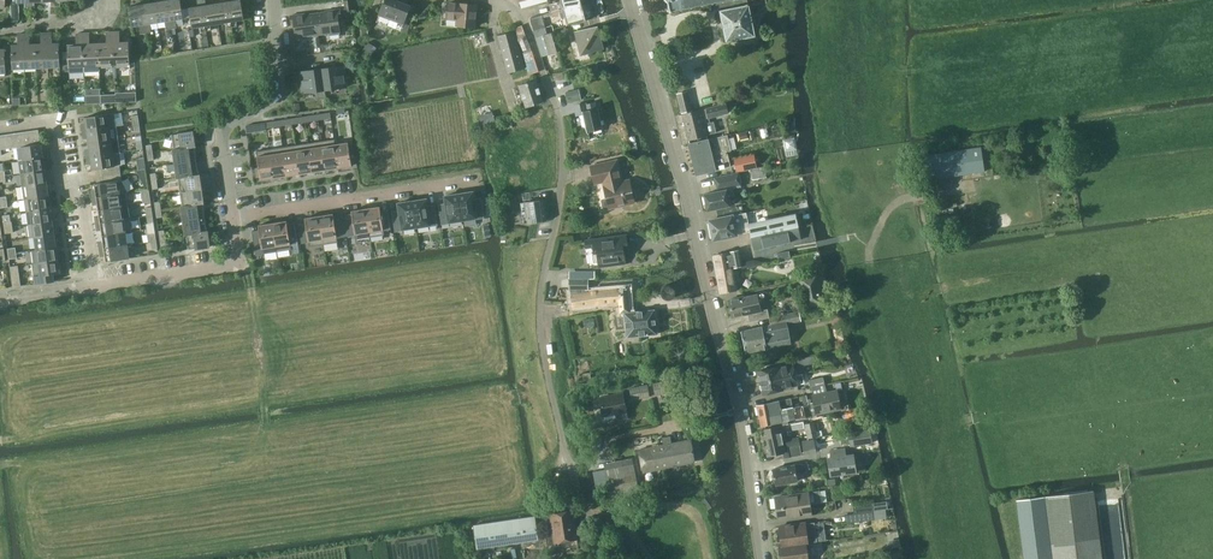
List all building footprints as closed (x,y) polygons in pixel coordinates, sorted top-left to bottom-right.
[(11,21),(19,21),(18,2),(24,2),(24,7),(29,7),(29,0),(10,0),(11,21)] [(158,22),(166,21),(167,29),(172,28),(168,0),(155,2),(158,22)] [(168,0),(172,28),(177,28),(176,19),(184,18),(181,0),(168,0)] [(207,31),(202,0),(198,0),(199,6),(190,8),(193,27),(201,26),(202,31),(207,31)] [(211,24),(219,23),(215,3),(207,5),(206,0),(202,0),(207,31),(212,30),(211,24)] [(232,27),(228,0),(224,0),(224,2),(215,3),(219,23),(226,22),(227,27),(232,27)] [(232,0),(228,0),(232,27),(237,26),(237,20),(245,19),(241,0),(236,0),(232,1),(232,0)] [(377,21),(401,30),(404,23),(405,20),(410,6),(411,6),(406,4),(397,0),(398,0),(385,0),(379,14),(380,14),(377,21)] [(550,4),(552,11),(582,4),(581,0),(562,0),(550,4)] [(667,12),(714,3),(714,7),(724,5),(736,3),(736,6),(749,4),(756,3),(766,1),(766,0),(665,0),(667,12)] [(155,2),(142,4),(146,33),(152,32),(150,23),(158,22),(155,2)] [(459,4),(443,2),(442,17),(458,18),(457,25),(475,27),(477,4),(459,3),(459,4)] [(140,25),(141,33),(146,33),(142,4),(129,6),(132,26),(140,25)] [(552,11),(536,16),(538,22),(554,17),(561,15),(562,18),(566,17),(568,25),(587,20),(582,4),(552,11)] [(724,8),(720,9),(727,40),(755,35),(752,21),(755,20),(756,20),(755,15),(754,13),(751,14),(749,4),(736,6),(724,8)] [(326,12),(316,13),(318,33),(331,31),(331,34),(340,32),(340,30),(339,16),(342,16),(341,9),(326,11),(326,12)] [(295,22),(296,36),(318,33),(316,13),(305,15),(305,13),(291,15),(292,23),(295,22)] [(536,15),(531,17),(535,30),(540,29),(538,22),(536,16),(536,15)] [(515,27),(519,39),(524,52),(529,74),(539,71),(532,50),(531,48),(523,25),(515,27)] [(604,48),(598,26),(576,32),(581,54),(604,48)] [(546,27),(540,29),(535,30),(534,31),(542,56),(560,51),(554,32),(548,34),(546,27)] [(569,29),(557,33),(559,40),(571,36),(569,29)] [(498,35),(509,73),(525,68),(514,30),(498,35)] [(120,31),(113,32),(115,64),(130,63),(129,42),(121,42),(120,31)] [(37,68),(48,67),(47,32),(41,32),(42,43),(36,44),(37,68)] [(53,43),(53,32),(47,32),(48,67),(60,67),(59,43),(53,43)] [(107,32),(107,43),(99,43),(100,65),(115,64),(113,32),(107,32)] [(13,69),(25,68),(24,33),(18,34),(19,44),(12,45),(13,69)] [(30,44),(30,33),(24,33),(25,68),(37,68),(36,44),(30,44)] [(69,59),(64,59),(64,61),(64,71),(65,71),(69,71),(69,73),(85,72),(83,33),(76,33),(77,44),(68,45),(69,59)] [(90,33),(83,33),(85,72),(100,72),(100,65),(99,43),(90,43),(90,33)] [(369,42),(363,52),(368,55),(374,45),(369,42)] [(290,43),(286,44),(286,56),(295,56),(295,43),(290,43)] [(345,86),(342,66),(323,69),(325,89),(345,86)] [(305,91),(325,89),(323,69),(302,72),(305,91)] [(537,80),(520,85),(526,106),(544,101),(537,80)] [(581,99),(579,89),(566,92),(568,102),(581,99)] [(688,91),(678,93),(682,112),(693,110),(688,91)] [(116,93),(116,94),(116,102),(137,102),(137,101),(137,92),(116,93)] [(116,94),(101,95),(102,103),(111,103),(116,102),(116,94)] [(86,104),(102,103),(101,95),(86,95),(86,104)] [(584,111),(588,131),(602,128),(598,109),(597,109),(596,101),(586,104),(588,111),(584,111)] [(701,109),(683,114),(689,140),(708,135),(707,134),(717,132),(714,121),(705,123),(704,118),(709,117),(728,113),(726,104),(707,108),(708,111),(702,112),(701,109)] [(299,105),(291,107),(292,114),(300,113),(299,105)] [(330,112),(317,114),(318,121),(331,119),(330,112)] [(82,125),(83,131),(117,126),(115,113),(85,117),(86,124),(82,125)] [(317,114),(304,116),(305,123),(318,121),(317,114)] [(304,116),(291,118),(292,125),(305,123),(304,116)] [(291,118),(278,120),(279,127),(292,125),(291,118)] [(278,120),(266,122),(267,128),(279,127),(278,120)] [(267,130),(267,128),(266,122),(256,124),(257,132),(267,130)] [(84,137),(88,136),(89,143),(119,139),(117,126),(83,131),(84,137)] [(41,143),(39,129),(31,131),(33,145),(41,143)] [(25,146),(33,145),(31,131),(23,132),(25,146)] [(174,149),(195,145),(195,141),(195,136),(194,131),(172,134),(174,149)] [(1063,147),(1061,131),(1043,134),(1045,150),(1063,147)] [(23,132),(15,133),(17,147),(22,146),(25,146),(23,132)] [(17,147),(15,133),(7,134),(9,148),(17,147)] [(0,135),(0,140),(1,150),(9,148),(7,134),(0,135)] [(731,166),(728,152),(732,151),(728,134),(714,138),(690,143),(697,174),(731,166)] [(637,136),(630,138),(634,152),(640,150),(637,136)] [(121,152),(119,139),(89,143),(90,150),(86,151),(87,156),(121,152)] [(335,144),(334,139),(321,141),(326,170),(326,171),(334,170),(334,168),(338,168),(335,144)] [(321,141),(308,143),(313,172),(313,173),(321,172),(321,170),(326,170),(321,141)] [(349,141),(335,144),(338,168),(339,169),(347,168),(347,166),(352,165),(349,141)] [(42,149),(41,143),(33,145),(25,146),(22,146),(17,147),(19,160),(43,156),(46,156),(44,148),(42,149)] [(308,143),(295,145),(300,174),(300,175),(308,173),(308,172),(313,172),(308,143)] [(174,149),(176,163),(197,160),(196,156),(196,151),(195,145),(174,149)] [(300,174),(295,145),(283,147),(287,176),(287,177),(296,175),(295,174),(300,174)] [(931,176),(986,170),(983,145),(928,151),(931,176)] [(283,147),(270,149),(274,178),(274,179),(283,177),(283,176),(287,176),(283,147)] [(270,178),(274,178),(270,149),(257,151),(259,167),(255,168),(257,181),(270,179),(270,178)] [(121,172),(120,165),(122,165),(121,152),(87,156),(87,162),(92,162),(93,169),(101,168),(102,175),(121,172)] [(754,154),(735,158),(739,172),(757,168),(754,154)] [(44,162),(43,156),(19,160),(21,173),(45,169),(47,169),(46,161),(44,162)] [(145,157),(137,159),(138,169),(146,168),(145,157)] [(200,174),(199,173),(198,169),(197,164),(197,160),(176,163),(178,177),(200,174)] [(604,186),(609,208),(635,202),(634,199),(636,197),(634,190),(632,189),(630,180),(622,182),(617,161),(591,167),(595,183),(604,181),(605,186),(604,186)] [(765,167),(750,170),(752,180),(767,177),(765,167)] [(21,173),(23,186),(47,182),(49,182),(48,174),(46,175),(45,169),(21,173)] [(122,180),(121,172),(102,175),(103,182),(95,183),(96,191),(92,191),(93,197),(126,192),(127,193),(129,192),(122,180)] [(728,206),(730,206),(729,198),(735,196),(734,188),(741,187),(738,173),(716,177),(719,191),(705,194),(708,211),(716,209),(728,206)] [(201,179),(200,174),(178,177),(180,192),(203,188),(202,184),(201,179)] [(23,186),(25,199),(49,195),(51,195),(50,187),(48,187),(47,182),(23,186)] [(180,192),(182,206),(204,203),(204,198),(203,193),(203,188),(180,192)] [(145,203),(151,202),(149,189),(144,190),(142,190),(144,203),(145,203)] [(474,191),(459,194),(464,220),(476,218),(477,219),(490,217),(487,197),(475,199),(474,191)] [(93,203),(98,202),(99,209),(128,205),(127,193),(126,192),(93,197),(93,203)] [(450,222),(464,220),(459,194),(445,196),(446,203),(439,204),(442,224),(450,223),(450,222)] [(52,200),(50,200),(49,195),(25,199),(26,211),(51,208),(53,208),(52,200)] [(427,198),(413,201),(417,227),(430,225),(431,227),(438,225),(435,205),(428,206),(427,198)] [(524,223),(547,220),(544,199),(521,202),(521,203),(526,202),(529,222),(524,223)] [(404,229),(417,227),(413,201),(399,203),(400,210),(392,211),(396,232),(404,230),(404,229)] [(204,208),(204,204),(204,203),(182,206),(184,220),(205,218),(205,213),(204,208)] [(130,218),(128,205),(99,209),(100,216),(95,217),(96,223),(130,218)] [(380,206),(366,208),(370,236),(385,234),(384,231),(391,229),(389,216),(382,217),(380,206)] [(26,211),(28,224),(53,221),(55,220),(54,213),(51,213),(51,208),(26,211)] [(354,221),(346,222),(349,236),(357,235),(357,238),(370,236),(366,208),(352,210),(354,221)] [(749,228),(746,212),(710,220),(711,223),(712,222),(712,225),(712,228),(712,229),(712,231),(713,232),(714,234),(715,237),(714,237),(714,240),(737,235),(736,234),(750,231),(751,238),(799,227),(797,215),(767,222),(768,224),(749,228)] [(334,213),(320,215),(324,243),(337,241),(337,238),(344,237),(343,223),(336,224),(334,213)] [(307,228),(300,229),(302,243),(310,242),(311,245),(324,243),(320,215),(305,218),(307,228)] [(97,229),(102,228),(103,235),(125,232),(132,231),(130,218),(96,223),(97,229)] [(206,222),(205,218),(184,220),(186,235),(208,232),(207,226),(206,222)] [(287,220),(273,223),(277,251),(292,249),(291,245),(298,244),(296,230),(289,231),(287,220)] [(53,226),(53,221),(28,224),(30,237),(35,236),(55,233),(57,233),(56,226),(53,226)] [(264,253),(277,251),(273,223),(259,225),(260,235),(253,236),(256,255),(264,254),(264,253)] [(751,238),(754,250),(802,239),(799,227),(751,238)] [(127,245),(125,232),(103,235),(104,242),(99,243),(100,248),(127,245)] [(211,246),(209,236),(208,232),(186,235),(189,249),(211,246)] [(35,236),(37,249),(58,246),(57,238),(55,239),(55,233),(35,236)] [(150,234),(143,235),(144,242),(151,241),(150,234)] [(626,263),(625,252),(629,252),(627,235),(585,240),(586,248),(593,247),(594,253),(597,252),(599,267),(626,263)] [(5,240),(6,247),(22,243),(21,237),(5,240)] [(106,261),(129,258),(127,245),(100,248),(101,254),(105,254),(106,261)] [(58,246),(37,249),(39,262),(60,259),(59,251),(57,252),(56,246),(58,246)] [(733,268),(742,266),(741,262),(739,250),(713,255),(721,293),(737,290),(734,276),(733,268)] [(791,257),(789,251),(778,253),(779,259),(791,257)] [(60,259),(39,262),(32,262),(35,283),(54,280),(53,273),(60,272),(62,272),(61,264),(59,264),(58,259),(60,259)] [(765,264),(765,262),(754,259),(746,261),(747,268),(765,264)] [(569,271),(569,278),(589,279),(592,279),(595,278),(595,271),(569,271)] [(807,306),(823,303),(817,275),(801,279),(807,306)] [(588,292),(587,288),(589,288),(589,279),(595,279),(595,278),(592,279),(589,279),(569,278),(569,288),(571,288),(572,295),(574,306),(600,302),(600,304),(614,302),(629,300),(628,288),(599,291),(588,292)] [(750,322),(770,318),(768,309),(761,310),(759,304),(765,303),(763,293),(740,298),(740,297),(729,300),(733,317),(748,314),(750,322)] [(630,312),(629,300),(614,302),(615,314),(618,314),(618,317),(614,317),(615,328),(626,327),(628,337),(657,334),(655,310),(630,312)] [(785,315),(785,314),(770,318),(771,324),(762,326),(762,327),(741,331),(746,353),(759,350),(761,352),(766,351),(767,348),(791,343),(787,323),(800,321),(798,312),(785,315)] [(815,363),(814,356),(797,359),(799,366),(815,363)] [(758,371),(761,382),(796,374),(794,364),(778,368),(778,366),(758,371)] [(783,388),(798,384),(796,374),(761,382),(763,394),(783,389),(783,388)] [(811,387),(825,384),(823,377),(809,380),(811,387)] [(653,381),(655,394),(674,390),(671,378),(653,381)] [(650,395),(647,382),(628,386),(631,399),(650,395)] [(816,416),(816,415),(842,409),(842,410),(847,409),(845,402),(840,403),(840,399),(841,399),(840,392),(838,392),(838,390),(827,393),(813,396),(811,396),(813,402),(809,403),(809,404),(812,417),(816,416)] [(623,393),(600,398),(603,415),(616,413),(618,420),(628,418),(623,393)] [(757,405),(759,416),(794,408),(794,407),(792,398),(757,405)] [(795,418),(812,417),(809,404),(804,406),(804,405),(794,407),(794,408),(759,416),(761,426),(781,421),(782,426),(783,426),(789,425),(788,420),(795,418)] [(793,430),(804,427),(803,422),(789,425),(783,426),(784,429),(792,427),(793,430)] [(809,438),(818,436),(814,422),(805,424),(809,438)] [(852,423),(844,425),(846,432),(848,432),(853,431),(852,423)] [(784,458),(802,455),(798,437),(783,440),(781,426),(761,430),(767,457),(783,453),(784,458)] [(870,430),(849,433),(850,446),(872,443),(870,430)] [(663,437),(664,444),(661,445),(665,467),(695,461),(691,439),(672,443),(670,436),(663,437)] [(802,441),(804,454),(817,451),(814,439),(802,441)] [(644,472),(665,467),(661,445),(640,449),(644,472)] [(831,457),(828,458),(831,474),(857,470),(854,453),(846,455),(845,448),(830,450),(831,457)] [(605,469),(593,471),(596,489),(609,486),(611,497),(639,492),(634,464),(605,469)] [(797,473),(805,472),(804,464),(795,465),(795,464),(774,469),(777,485),(798,481),(797,473)] [(776,497),(777,508),(810,504),(811,504),(822,503),(820,490),(811,492),(776,497)] [(1017,500),(1024,558),(1102,558),(1093,490),(1045,496),(1017,500)] [(854,505),(855,513),(874,511),(873,503),(854,505)] [(779,519),(812,514),(811,504),(810,504),(777,508),(779,519)] [(551,514),(550,508),(542,509),(547,546),(555,545),(555,543),(578,539),(573,511),(551,514)] [(846,523),(875,520),(874,511),(855,513),(853,514),(845,515),(846,523)] [(539,540),(535,516),(474,525),(477,549),(539,540)] [(806,522),(780,526),(783,544),(808,541),(808,543),(810,543),(818,542),(818,541),(815,522),(807,523),(806,523),(806,522)] [(810,545),(810,543),(808,543),(808,541),(783,544),(782,544),(781,544),(783,558),(810,558),(808,545),(810,545)]
